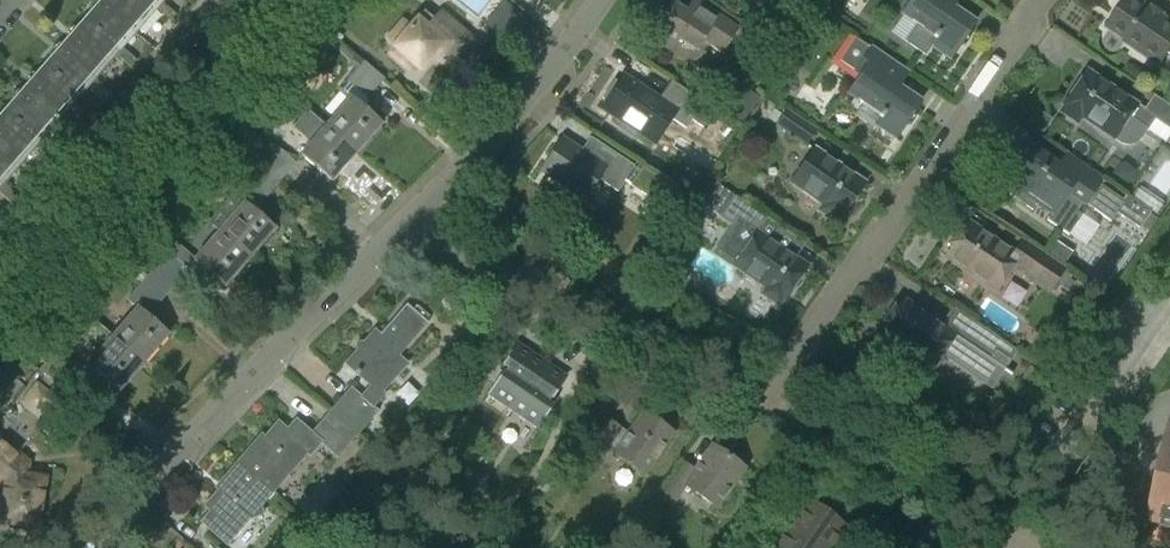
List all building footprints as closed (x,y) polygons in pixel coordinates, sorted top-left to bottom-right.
[(0,115),(0,179),(31,144),(45,155),(49,159),(56,152),(38,136),(72,97),(91,113),(94,110),(97,106),(78,90),(111,52),(130,69),(137,61),(118,45),(152,6),(167,20),(174,12),(160,0),(101,0),(0,115)] [(926,55),(932,47),(950,59),(959,46),(964,45),(969,39),(967,34),(974,23),(952,8),(957,0),(911,0),(902,14),(917,25),(905,41),(926,55)] [(1159,65),(1167,53),(1169,55),(1169,22),(1137,0),(1123,0),(1121,0),(1117,7),(1118,12),(1108,27),(1126,39),(1125,41),(1159,65)] [(649,37),(670,50),(678,38),(696,49),(703,38),(722,51),(737,29),(701,6),(693,18),(671,4),(649,37)] [(392,54),(408,68),(412,63),(420,71),(436,53),(447,62),(469,37),(440,12),(434,20),(423,11),(410,28),(403,22),(387,40),(394,46),(393,47),(396,50),(392,54)] [(854,72),(860,76),(847,94),(881,116),(875,124),(895,138),(901,130),(902,130),(905,125),(910,125),(914,119),(913,113),(920,102),(889,82),(899,68),(855,38),(840,61),(855,71),(854,72)] [(776,51),(769,61),(781,69),(787,59),(776,51)] [(346,82),(366,99),(384,79),(364,61),(346,82)] [(1086,71),(1062,105),(1065,106),(1060,112),(1076,123),(1081,117),(1122,144),(1126,145),(1131,145),(1136,143),(1139,140),(1154,118),(1169,129),(1169,109),(1153,98),(1144,111),(1086,71)] [(624,76),(601,110),(620,122),(617,127),(634,138),(637,133),(654,144),(671,118),(683,126),(689,117),(703,126),(714,109),(668,79),(656,97),(624,76)] [(287,95),(279,87),(270,98),(278,105),(287,95)] [(744,88),(726,113),(741,123),(759,99),(744,88)] [(351,97),(326,126),(356,152),(381,123),(351,97)] [(1052,119),(1037,108),(1027,121),(1043,132),(1052,119)] [(91,113),(88,116),(94,121),(100,115),(94,110),(91,113)] [(308,110),(293,127),(311,143),(301,155),(331,181),(356,152),(326,126),(308,110)] [(777,126),(805,145),(814,131),(787,112),(777,126)] [(617,192),(624,181),(652,200),(663,183),(635,164),(634,167),(590,137),(580,152),(562,140),(541,171),(584,199),(597,179),(617,192)] [(275,146),(257,166),(277,184),(296,164),(275,146)] [(1157,213),(1169,194),(1169,152),(1164,148),(1132,196),(1157,213)] [(819,211),(835,222),(839,216),(841,217),(864,184),(813,149),(790,183),(823,205),(819,211)] [(45,155),(43,158),(54,167),(62,157),(56,152),(49,159),(45,155)] [(1139,229),(1150,213),(1127,197),(1124,201),(1099,184),(1101,180),(1065,155),(1055,171),(1029,154),(1009,184),(1053,214),(1048,221),(1069,235),(1082,215),(1077,212),(1084,203),(1110,222),(1116,213),(1139,229)] [(257,166),(249,160),(240,171),(248,177),(257,166)] [(248,177),(208,223),(218,232),(250,259),(275,230),(254,211),(277,184),(257,166),(248,177)] [(11,204),(17,198),(0,183),(0,195),(11,204)] [(711,183),(697,204),(719,219),(733,198),(711,183)] [(17,198),(11,204),(17,210),(26,199),(20,194),(17,198)] [(726,236),(714,253),(733,266),(766,288),(762,294),(777,305),(782,299),(784,301),(807,267),(794,259),(756,232),(765,219),(746,206),(737,219),(726,236)] [(951,248),(945,257),(996,291),(1012,268),(1048,293),(1064,269),(1022,241),(1013,254),(968,223),(962,232),(958,229),(946,245),(951,248)] [(177,244),(152,272),(173,291),(181,282),(190,290),(206,272),(224,288),(250,259),(218,232),(194,259),(177,244)] [(136,309),(112,337),(143,364),(169,334),(150,318),(173,291),(152,272),(126,301),(136,309)] [(1068,293),(1067,294),(1083,305),(1092,292),(1076,282),(1075,283),(1068,293)] [(887,326),(881,334),(932,369),(941,355),(992,390),(1017,353),(974,324),(963,341),(904,301),(898,309),(893,306),(882,323),(887,326)] [(357,352),(346,364),(372,386),(362,397),(374,408),(384,396),(382,394),(406,366),(396,357),(430,318),(417,307),(414,311),(406,304),(378,336),(374,332),(364,343),(356,344),(357,352)] [(91,319),(77,335),(98,353),(81,373),(98,388),(105,381),(118,393),(143,364),(112,337),(91,319)] [(506,369),(489,394),(537,426),(551,406),(547,403),(564,378),(516,346),(503,366),(506,369)] [(58,359),(53,355),(38,372),(43,376),(58,359)] [(81,373),(61,355),(58,359),(43,376),(62,393),(81,373)] [(1031,366),(1022,379),(1036,388),(1045,375),(1031,366)] [(0,369),(0,404),(4,408),(23,386),(1,367),(0,369)] [(18,403),(40,421),(58,400),(36,382),(18,403)] [(351,388),(330,412),(357,435),(378,411),(374,408),(362,397),(351,388)] [(255,442),(238,462),(273,492),(306,453),(310,456),(321,444),(337,458),(357,435),(330,412),(312,433),(296,419),(284,432),(276,424),(258,445),(255,442)] [(620,430),(606,450),(612,454),(644,476),(673,434),(641,412),(626,434),(620,430)] [(606,420),(583,454),(597,464),(606,450),(620,430),(606,420)] [(1146,544),(1162,547),(1169,547),(1169,437),(1151,518),(1152,519),(1146,544)] [(26,531),(27,526),(37,528),(44,479),(23,476),(25,465),(7,450),(9,448),(0,441),(0,478),(6,482),(1,523),(11,524),(10,529),(26,531)] [(684,486),(716,508),(743,469),(711,446),(693,472),(681,464),(662,491),(675,500),(684,486)] [(213,509),(200,524),(226,546),(248,520),(262,514),(259,507),(273,492),(238,462),(222,481),(224,484),(207,504),(213,509)] [(305,498),(296,509),(310,521),(319,510),(305,498)] [(845,528),(806,501),(773,547),(831,547),(835,542),(838,544),(846,532),(843,531),(845,528)] [(503,547),(521,547),(508,540),(503,547)]
